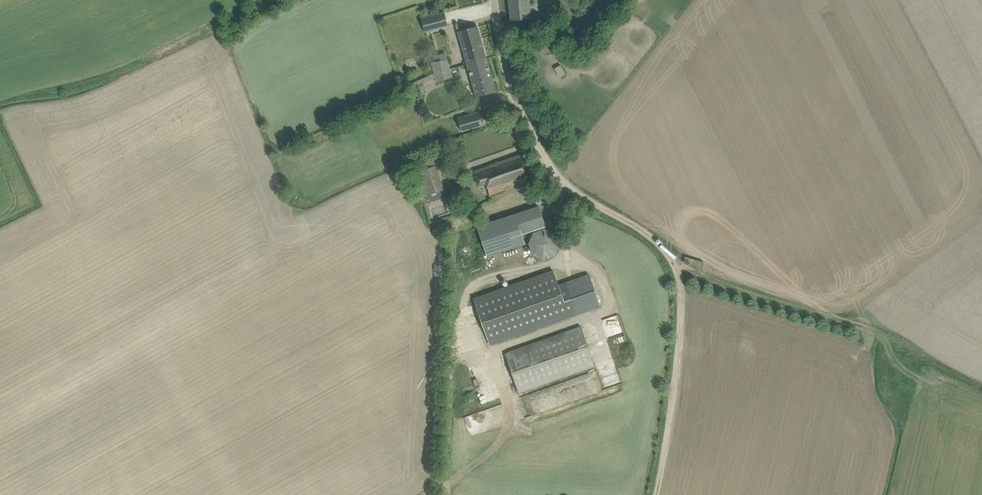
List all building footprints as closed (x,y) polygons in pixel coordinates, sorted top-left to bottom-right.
[(511,21),(531,19),(529,0),(509,0),(511,21)] [(421,18),(424,31),(448,25),(444,12),(421,18)] [(458,31),(466,58),(477,97),(496,91),(478,26),(458,31)] [(452,76),(447,58),(445,53),(434,55),(436,61),(432,62),(437,81),(452,76)] [(555,68),(561,77),(566,74),(561,65),(555,68)] [(458,118),(462,131),(485,124),(481,111),(458,118)] [(445,155),(448,165),(467,158),(463,148),(445,155)] [(522,154),(513,157),(474,170),(478,184),(486,182),(490,193),(504,189),(503,186),(530,177),(522,154)] [(445,198),(434,159),(421,163),(423,170),(410,173),(417,197),(427,194),(429,202),(445,198)] [(452,186),(454,194),(467,190),(464,182),(452,186)] [(478,226),(488,256),(525,244),(522,234),(545,227),(538,206),(478,226)] [(530,242),(530,244),(530,245),(531,246),(531,247),(531,248),(532,249),(532,251),(533,252),(534,253),(535,254),(536,255),(537,256),(538,256),(540,257),(541,257),(542,257),(543,258),(544,258),(546,258),(547,257),(548,257),(549,257),(550,256),(551,256),(552,255),(553,254),(554,254),(555,253),(556,252),(556,251),(557,250),(558,248),(558,247),(558,246),(558,245),(558,244),(558,242),(558,241),(558,240),(558,239),(557,238),(557,237),(556,236),(555,235),(554,234),(554,233),(553,232),(552,231),(550,231),(549,230),(548,230),(547,230),(544,229),(543,230),(542,230),(541,230),(540,230),(539,231),(537,231),(536,232),(535,233),(534,234),(533,235),(532,236),(532,238),(531,239),(531,240),(531,241),(530,242)] [(589,274),(559,285),(554,269),(474,297),(491,345),(600,306),(589,274)] [(505,353),(519,392),(594,365),(581,326),(505,353)] [(568,429),(569,444),(577,443),(576,428),(568,429)]
